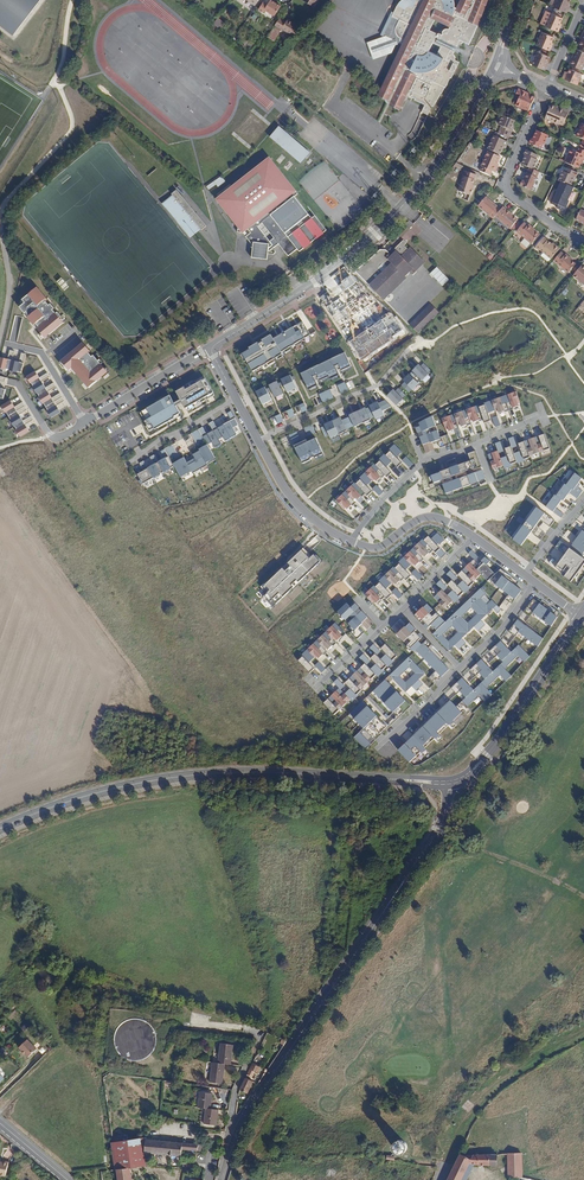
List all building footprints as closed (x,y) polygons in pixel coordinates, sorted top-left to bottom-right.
[(13,35),(40,0),(0,0),(0,25),(13,35)] [(258,10),(263,12),(265,10),(274,16),(280,6),(271,0),(270,0),(268,4),(263,2),(258,10)] [(456,9),(454,3),(453,0),(423,0),(422,2),(422,0),(421,0),(401,0),(400,1),(398,4),(392,17),(400,20),(399,22),(404,25),(405,23),(411,25),(403,42),(398,53),(378,94),(379,95),(388,100),(387,102),(390,104),(390,105),(399,109),(400,109),(407,95),(415,98),(415,100),(425,105),(422,112),(428,115),(433,106),(434,106),(436,101),(437,101),(441,93),(442,93),(445,87),(446,88),(450,78),(451,78),(459,63),(459,62),(455,60),(456,58),(455,56),(453,54),(458,44),(460,44),(461,43),(463,42),(468,43),(471,42),(473,37),(483,14),(487,2),(488,0),(460,0),(456,9)] [(554,7),(565,12),(567,13),(568,8),(567,8),(571,0),(557,0),(554,7)] [(560,24),(562,19),(550,14),(545,26),(557,31),(558,32),(560,28),(559,27),(560,24)] [(280,16),(275,25),(281,29),(283,28),(295,35),(301,25),(297,23),(292,20),(288,17),(286,20),(280,16)] [(388,36),(403,42),(411,25),(405,23),(404,25),(399,22),(400,20),(392,17),(383,34),(388,36)] [(267,36),(274,40),(281,30),(274,25),(267,36)] [(551,43),(554,37),(542,32),(537,45),(550,51),(551,47),(550,46),(551,43)] [(373,61),(398,53),(403,42),(388,36),(367,44),(373,61)] [(582,70),(583,65),(583,52),(577,50),(574,58),(573,58),(570,65),(571,65),(582,70)] [(532,64),(545,70),(547,66),(545,65),(547,62),(549,57),(547,56),(537,51),(532,64)] [(564,79),(577,85),(582,74),(570,69),(568,73),(566,72),(564,79)] [(529,111),(534,98),(530,96),(526,95),(527,92),(523,91),(518,89),(515,97),(518,99),(516,105),(529,111)] [(565,119),(569,111),(560,107),(559,109),(556,108),(551,106),(545,118),(558,124),(561,118),(565,119)] [(513,125),(515,120),(503,115),(499,125),(501,126),(498,133),(509,138),(512,131),(510,130),(513,125)] [(288,134),(279,126),(270,137),(301,163),(310,153),(293,138),(292,139),(287,135),(288,134)] [(531,139),(529,143),(540,149),(542,145),(544,145),(548,135),(537,130),(535,135),(532,140),(531,139)] [(488,149),(499,154),(501,150),(503,145),(505,146),(507,141),(496,137),(494,141),(492,140),(488,149)] [(578,168),(580,164),(581,160),(583,161),(583,159),(583,151),(579,148),(577,152),(570,149),(565,162),(578,168)] [(524,160),(522,164),(530,168),(533,169),(537,160),(535,159),(537,155),(526,150),(524,154),(526,155),(524,160)] [(496,163),(497,164),(500,157),(487,152),(481,166),(482,166),(480,171),(490,175),(492,171),(493,172),(496,163)] [(243,233),(246,230),(249,234),(246,237),(253,246),(252,258),(255,258),(256,252),(268,253),(268,254),(274,254),(275,253),(275,251),(274,250),(271,249),(279,244),(288,256),(297,249),(299,251),(326,230),(315,216),(312,218),(295,196),(298,194),(269,158),(217,199),(237,226),(237,232),(243,233)] [(533,169),(530,168),(525,177),(524,181),(522,180),(520,185),(531,190),(539,172),(534,169),(533,169)] [(563,172),(559,181),(561,182),(571,186),(572,181),(575,177),(576,177),(578,173),(568,168),(566,173),(563,172)] [(476,175),(466,171),(464,177),(459,191),(471,195),(473,189),(471,189),(472,185),(476,175)] [(222,176),(206,187),(208,189),(216,184),(219,186),(226,182),(222,176)] [(568,200),(574,187),(572,187),(571,186),(561,182),(557,192),(555,196),(554,195),(550,202),(552,203),(551,204),(555,206),(556,204),(558,205),(557,208),(563,212),(564,208),(565,209),(569,201),(568,200)] [(206,226),(177,190),(171,194),(175,198),(173,200),(171,198),(165,204),(191,235),(197,229),(194,225),(196,223),(201,230),(206,226)] [(495,217),(501,209),(486,197),(478,206),(493,218),(495,217)] [(517,219),(503,207),(501,209),(495,217),(510,229),(517,219)] [(581,210),(576,220),(582,223),(583,224),(583,212),(581,210)] [(524,223),(516,231),(525,238),(530,243),(531,244),(539,234),(528,225),(527,225),(524,223)] [(558,250),(551,244),(543,237),(535,247),(539,250),(540,249),(543,252),(550,259),(558,250)] [(530,243),(525,238),(521,243),(527,248),(530,243)] [(365,263),(355,271),(382,299),(385,299),(391,293),(391,290),(414,269),(416,271),(422,265),(418,261),(420,258),(417,254),(412,251),(410,253),(404,246),(407,243),(403,240),(394,249),(396,251),(391,256),(387,251),(386,250),(380,249),(365,263)] [(387,251),(391,256),(396,251),(394,249),(392,246),(387,251)] [(550,259),(543,252),(541,255),(541,256),(546,261),(548,261),(550,259)] [(565,255),(561,252),(554,260),(568,273),(572,269),(575,264),(572,261),(568,258),(570,257),(566,254),(565,255)] [(582,265),(573,276),(583,285),(583,267),(582,265)] [(437,266),(430,273),(442,286),(449,279),(437,266)] [(45,338),(64,322),(60,318),(62,316),(58,312),(57,313),(54,309),(55,308),(52,304),(50,305),(46,300),(47,298),(38,287),(23,299),(26,302),(20,307),(25,313),(27,311),(30,315),(29,317),(32,322),(35,324),(37,327),(45,338)] [(328,298),(325,294),(320,297),(323,302),(328,298)] [(418,334),(423,329),(424,328),(439,313),(430,304),(409,325),(418,334)] [(242,354),(252,372),(261,367),(268,362),(274,359),(282,354),(281,352),(291,347),(302,340),(310,335),(302,321),(273,339),(271,336),(266,339),(258,344),(249,349),(242,354)] [(84,343),(62,361),(69,370),(74,366),(76,368),(91,386),(108,372),(94,355),(92,356),(89,352),(91,351),(84,343)] [(0,362),(0,368),(6,369),(6,368),(10,369),(10,370),(17,372),(17,371),(22,372),(26,354),(22,353),(20,361),(12,359),(14,351),(10,350),(8,359),(1,357),(0,362)] [(344,353),(300,373),(303,379),(304,380),(304,382),(308,390),(317,386),(315,381),(319,379),(320,381),(328,377),(330,380),(339,375),(337,370),(340,369),(341,371),(342,370),(351,366),(348,361),(347,358),(344,353)] [(423,364),(420,367),(427,373),(430,370),(423,364)] [(415,368),(412,371),(422,381),(428,375),(427,373),(420,367),(418,365),(415,368)] [(36,371),(27,377),(31,383),(32,382),(34,386),(33,387),(37,393),(38,392),(40,396),(39,397),(43,403),(44,403),(48,411),(51,417),(61,412),(57,405),(65,401),(60,393),(52,398),(48,391),(56,387),(54,383),(46,387),(42,381),(50,376),(48,373),(40,377),(36,371)] [(407,376),(402,381),(404,382),(411,389),(412,390),(418,384),(409,374),(407,376)] [(282,382),(287,393),(296,388),(291,377),(290,375),(281,380),(282,382)] [(144,421),(149,431),(154,428),(154,429),(174,418),(174,417),(180,413),(174,404),(176,402),(180,400),(187,411),(188,411),(209,398),(213,396),(214,396),(212,393),(213,393),(205,378),(204,379),(203,376),(198,379),(175,392),(179,399),(173,402),(169,395),(166,397),(153,404),(141,411),(146,420),(144,421)] [(270,388),(274,398),(282,394),(279,387),(278,384),(277,381),(269,385),(270,388)] [(337,386),(342,394),(349,391),(345,383),(345,382),(337,386)] [(401,386),(408,392),(411,389),(404,382),(402,385),(401,386)] [(86,395),(90,403),(109,395),(106,387),(86,395)] [(265,387),(255,392),(262,405),(271,400),(266,390),(265,387)] [(398,389),(395,392),(402,398),(405,395),(398,389)] [(319,395),(323,403),(334,398),(330,390),(319,395)] [(387,396),(396,406),(397,405),(403,400),(402,398),(395,392),(393,390),(389,394),(387,396)] [(488,413),(495,411),(496,412),(498,411),(499,413),(504,411),(505,412),(509,411),(514,409),(513,408),(519,406),(518,404),(520,403),(516,392),(504,396),(492,401),(483,404),(483,405),(479,407),(478,405),(466,410),(454,414),(442,419),(444,423),(446,429),(448,429),(449,431),(455,429),(455,430),(459,429),(458,425),(460,424),(461,427),(467,425),(467,426),(472,424),(470,421),(473,420),(474,422),(479,420),(479,421),(484,420),(485,423),(491,421),(488,413)] [(16,430),(20,436),(30,431),(26,424),(34,420),(31,416),(23,421),(20,414),(27,410),(23,402),(15,406),(11,400),(2,406),(6,412),(11,419),(10,420),(13,424),(14,426),(15,426),(17,429),(16,430)] [(383,401),(378,403),(381,411),(391,406),(385,400),(383,401)] [(370,405),(369,406),(370,407),(374,416),(375,420),(384,416),(381,411),(378,403),(377,402),(372,404),(370,405)] [(299,406),(302,413),(307,410),(304,403),(299,406)] [(370,407),(366,409),(370,418),(374,416),(370,407)] [(360,410),(357,411),(362,423),(370,420),(370,418),(366,409),(365,408),(360,410)] [(292,409),(287,411),(290,418),(295,416),(292,409)] [(134,411),(121,419),(125,425),(138,418),(134,411)] [(354,426),(354,427),(362,423),(357,411),(354,413),(349,415),(349,417),(354,426)] [(421,426),(418,427),(416,428),(418,433),(418,432),(423,444),(426,453),(434,450),(432,442),(438,440),(440,448),(450,444),(446,435),(440,437),(436,426),(432,416),(419,423),(421,426)] [(332,421),(338,435),(346,431),(346,430),(341,421),(340,417),(336,419),(332,421)] [(345,419),(350,428),(354,426),(349,417),(345,419)] [(224,424),(231,438),(236,435),(233,428),(238,425),(235,418),(231,420),(224,424)] [(230,419),(216,427),(217,428),(224,424),(231,420),(230,419)] [(350,428),(345,419),(341,421),(346,430),(350,428)] [(329,435),(330,438),(338,435),(332,421),(330,422),(324,424),(324,425),(324,426),(329,435)] [(213,430),(218,439),(222,437),(225,441),(231,438),(224,424),(217,428),(213,430)] [(311,425),(304,428),(308,436),(315,433),(314,431),(311,425)] [(321,430),(325,437),(329,435),(324,426),(321,428),(320,428),(321,430)] [(203,436),(207,434),(206,433),(203,427),(199,429),(203,436)] [(203,436),(199,429),(191,434),(198,445),(205,440),(203,436)] [(207,434),(203,436),(205,440),(208,445),(211,442),(215,448),(221,444),(218,439),(213,430),(207,434)] [(297,432),(290,435),(293,443),(301,439),(297,432)] [(130,440),(126,433),(113,440),(117,447),(120,446),(126,442),(130,440)] [(198,445),(191,434),(184,438),(190,449),(198,445)] [(533,453),(549,447),(545,434),(518,443),(521,450),(514,453),(511,445),(505,448),(508,455),(500,458),(498,451),(488,454),(493,469),(503,465),(504,468),(513,465),(512,463),(517,462),(516,460),(520,459),(521,460),(530,457),(529,455),(534,454),(533,453)] [(293,443),(290,435),(281,439),(284,447),(293,443)] [(295,448),(302,464),(311,460),(310,459),(314,457),(314,458),(323,454),(315,438),(308,442),(303,444),(295,448)] [(177,442),(172,444),(179,456),(183,454),(177,442)] [(172,444),(164,449),(169,456),(171,461),(179,456),(172,444)] [(398,456),(402,452),(395,444),(389,450),(388,451),(389,452),(386,455),(384,454),(378,461),(379,462),(375,465),(374,464),(369,469),(365,472),(361,476),(358,479),(359,481),(356,484),(355,483),(349,487),(346,491),(336,501),(344,509),(346,507),(348,509),(352,505),(353,506),(356,503),(353,500),(355,498),(357,500),(361,496),(362,497),(365,494),(368,496),(371,494),(372,492),(367,486),(372,481),(373,481),(375,479),(376,481),(381,477),(381,478),(385,475),(387,478),(392,473),(386,467),(392,462),(398,468),(401,465),(402,463),(397,457),(398,456)] [(193,473),(208,465),(206,462),(215,457),(211,450),(208,445),(199,449),(200,450),(193,454),(196,460),(188,465),(187,463),(193,460),(192,457),(186,461),(184,458),(173,464),(174,466),(177,471),(180,477),(191,471),(193,473)] [(481,467),(475,451),(468,453),(470,460),(458,465),(456,458),(447,461),(449,468),(440,471),(440,472),(431,475),(434,483),(468,470),(474,468),(474,470),(481,467)] [(158,462),(164,472),(174,466),(173,464),(171,461),(169,456),(165,458),(158,462)] [(404,462),(409,468),(414,463),(407,456),(402,460),(404,462)] [(148,468),(153,478),(164,472),(158,462),(154,464),(148,468)] [(394,472),(399,477),(403,474),(398,468),(396,466),(392,470),(394,472)] [(138,481),(140,485),(153,478),(148,468),(144,470),(137,474),(140,480),(138,481)] [(468,470),(434,483),(435,485),(442,482),(443,484),(469,475),(468,470)] [(485,478),(482,470),(469,475),(443,484),(446,494),(478,482),(478,481),(485,478)] [(573,472),(564,484),(580,495),(583,492),(576,486),(582,478),(573,472)] [(563,483),(554,494),(562,500),(563,501),(569,493),(577,499),(580,495),(564,484),(563,483)] [(383,492),(377,485),(372,489),(374,491),(379,496),(383,492)] [(554,494),(553,493),(544,505),(561,518),(564,514),(556,508),(562,500),(554,494)] [(537,507),(526,522),(519,517),(516,521),(523,526),(513,540),(521,546),(530,533),(535,527),(540,520),(550,527),(555,521),(537,507)] [(545,534),(535,527),(530,533),(540,540),(545,534)] [(433,550),(441,559),(446,554),(437,545),(439,544),(440,545),(445,540),(438,533),(431,539),(428,536),(424,541),(433,550)] [(577,537),(570,548),(581,556),(583,552),(583,542),(577,537)] [(423,539),(413,548),(421,557),(423,555),(425,557),(429,553),(430,554),(433,550),(424,541),(423,539)] [(583,564),(583,559),(581,556),(570,548),(559,541),(555,547),(565,555),(571,560),(566,566),(560,561),(555,568),(562,573),(565,569),(568,571),(565,575),(564,577),(571,582),(577,574),(576,573),(581,566),(582,567),(583,564)] [(268,582),(262,587),(267,592),(266,593),(264,596),(270,602),(272,600),(275,604),(289,592),(306,575),(316,565),(320,562),(315,556),(313,555),(311,557),(308,553),(305,550),(303,548),(288,562),(290,564),(291,565),(289,568),(287,566),(286,565),(268,582)] [(413,548),(404,557),(411,565),(412,566),(414,564),(415,566),(420,562),(420,563),(424,559),(421,557),(413,548)] [(472,550),(469,553),(474,559),(470,563),(481,574),(488,581),(489,580),(501,569),(498,567),(493,572),(486,565),(490,561),(485,557),(481,561),(482,562),(483,563),(480,566),(478,564),(480,562),(478,560),(479,558),(478,557),(472,550)] [(320,562),(316,565),(317,567),(323,562),(316,555),(315,556),(320,562)] [(571,560),(565,555),(560,561),(566,566),(571,560)] [(404,578),(407,581),(411,576),(406,570),(411,565),(404,557),(397,564),(398,565),(395,568),(404,578)] [(468,565),(462,570),(473,582),(481,574),(470,563),(468,565)] [(393,567),(384,576),(391,583),(392,584),(394,583),(396,585),(400,580),(401,581),(404,578),(395,568),(393,567)] [(415,569),(411,573),(413,575),(418,581),(422,577),(415,569)] [(501,569),(489,580),(508,595),(505,599),(511,604),(522,590),(512,583),(502,575),(503,574),(503,573),(509,578),(510,576),(501,569)] [(473,582),(462,570),(459,573),(457,575),(463,581),(457,586),(464,592),(465,594),(472,587),(471,586),(474,583),(473,582)] [(450,571),(446,574),(454,582),(458,578),(456,576),(450,571)] [(503,574),(502,575),(512,583),(513,581),(503,574)] [(306,575),(289,592),(290,593),(307,577),(306,575)] [(384,597),(387,599),(391,595),(386,589),(391,583),(384,576),(377,583),(378,584),(375,587),(384,597)] [(440,580),(436,584),(442,590),(443,592),(447,588),(446,586),(440,580)] [(454,582),(452,580),(447,585),(453,590),(447,596),(453,601),(455,603),(462,597),(460,595),(464,592),(457,586),(454,582)] [(374,585),(364,594),(372,603),(374,601),(376,603),(380,599),(381,600),(384,597),(375,587),(374,585)] [(396,588),(392,592),(393,593),(399,599),(403,595),(396,588)] [(481,588),(471,597),(487,614),(493,608),(498,613),(501,610),(492,600),(487,605),(480,597),(485,593),(481,588)] [(442,590),(434,597),(437,601),(445,609),(453,601),(447,596),(442,590)] [(270,602),(264,596),(262,597),(272,607),(275,604),(272,600),(270,602)] [(485,625),(481,620),(487,614),(471,597),(452,616),(468,633),(474,627),(478,631),(485,625)] [(430,607),(421,598),(417,603),(422,608),(414,615),(420,622),(422,620),(425,623),(423,625),(426,628),(430,624),(436,630),(445,622),(436,613),(430,607)] [(502,604),(508,608),(511,604),(505,599),(502,604)] [(533,599),(523,612),(530,617),(533,612),(551,626),(552,625),(560,613),(550,606),(549,607),(554,611),(553,613),(543,606),(533,599)] [(351,607),(347,603),(336,613),(340,617),(339,618),(342,621),(343,619),(345,621),(351,627),(349,628),(352,631),(351,632),(357,639),(364,632),(363,632),(359,627),(360,626),(362,624),(366,628),(368,630),(371,627),(375,623),(355,603),(351,607)] [(545,604),(543,606),(553,613),(554,611),(545,604)] [(519,617),(526,622),(530,617),(523,612),(519,617)] [(468,633),(452,616),(445,622),(436,630),(432,634),(448,651),(455,645),(459,650),(466,643),(462,639),(468,633)] [(391,628),(397,634),(405,627),(406,626),(399,619),(391,628)] [(518,619),(508,632),(514,637),(518,633),(537,647),(543,639),(518,619)] [(328,631),(326,632),(334,640),(336,639),(338,641),(342,637),(343,637),(346,634),(339,627),(335,623),(330,628),(328,631)] [(402,640),(414,652),(416,650),(422,645),(418,641),(423,636),(419,633),(418,635),(415,631),(416,630),(410,623),(406,626),(405,627),(397,634),(402,640)] [(318,640),(317,641),(325,649),(327,648),(328,650),(333,646),(337,643),(334,640),(326,632),(321,637),(318,640)] [(508,632),(502,640),(508,646),(514,637),(508,632)] [(427,639),(423,643),(422,645),(416,650),(436,672),(429,678),(434,684),(449,670),(442,662),(430,650),(432,649),(432,648),(437,653),(439,652),(427,639)] [(309,649),(307,650),(315,658),(317,657),(319,659),(323,655),(324,655),(327,652),(325,649),(317,641),(311,646),(309,649)] [(500,642),(489,652),(495,658),(498,654),(504,661),(503,662),(508,667),(519,657),(525,663),(530,658),(519,646),(511,654),(500,642)] [(386,654),(381,660),(387,666),(388,667),(395,660),(394,659),(397,656),(385,643),(380,648),(386,654)] [(381,651),(374,644),(370,648),(375,653),(377,655),(381,651)] [(432,649),(430,650),(442,662),(443,660),(432,649)] [(298,661),(310,673),(313,670),(315,669),(309,663),(315,658),(307,650),(307,651),(304,654),(300,657),(302,658),(298,661)] [(489,652),(483,658),(488,663),(495,658),(489,652)] [(376,664),(371,669),(376,675),(378,677),(384,670),(383,669),(387,666),(381,660),(377,655),(375,653),(370,658),(376,664)] [(368,659),(363,654),(359,658),(364,663),(366,665),(370,661),(368,659)] [(419,680),(425,674),(409,657),(408,658),(389,675),(406,692),(412,686),(416,691),(423,684),(419,680)] [(481,660),(470,670),(476,676),(479,673),(485,679),(483,680),(489,686),(500,675),(506,682),(511,676),(505,670),(500,664),(492,672),(481,660)] [(319,662),(315,665),(316,667),(322,673),(326,669),(319,662)] [(366,665),(364,663),(357,670),(368,682),(376,675),(371,669),(366,665)] [(360,690),(368,682),(357,670),(349,678),(360,690)] [(470,670),(464,676),(469,682),(476,676),(470,670)] [(345,686),(337,678),(334,682),(339,688),(341,690),(345,686)] [(350,689),(345,694),(350,699),(352,701),(359,695),(358,694),(361,690),(360,690),(349,678),(344,682),(350,689)] [(462,678),(451,688),(457,694),(460,691),(466,698),(464,699),(469,704),(480,694),(486,700),(492,695),(486,688),(481,683),(473,690),(462,678)] [(397,717),(398,718),(411,706),(385,680),(373,691),(397,717)] [(334,693),(331,695),(342,707),(350,699),(345,694),(341,690),(339,688),(334,693)] [(451,688),(444,695),(450,700),(457,694),(451,688)] [(331,695),(323,703),(334,715),(342,707),(331,695)] [(413,735),(398,750),(409,762),(420,752),(424,756),(428,752),(424,749),(435,738),(438,742),(442,739),(438,735),(449,724),(453,728),(456,725),(453,721),(464,711),(467,715),(471,711),(467,707),(462,701),(456,707),(450,700),(423,726),(421,724),(411,733),(413,735)] [(363,729),(375,741),(386,730),(385,728),(386,727),(381,721),(380,723),(361,703),(349,714),(363,729)] [(386,727),(385,728),(386,730),(398,718),(397,717),(386,727)] [(363,729),(360,733),(371,744),(375,741),(363,729)] [(360,733),(354,738),(357,742),(365,750),(371,744),(360,733)] [(157,1044),(157,1041),(157,1037),(157,1034),(155,1030),(153,1027),(151,1025),(148,1022),(145,1021),(142,1019),(138,1019),(134,1019),(131,1020),(127,1021),(124,1023),(122,1026),(120,1029),(118,1032),(117,1035),(116,1039),(116,1042),(117,1046),(119,1049),(120,1052),(123,1055),(126,1057),(129,1059),(132,1060),(136,1060),(139,1060),(143,1060),(146,1058),(149,1056),(152,1054),(154,1051),(156,1048),(157,1044)] [(13,1046),(23,1057),(31,1049),(21,1038),(13,1046)] [(236,1044),(223,1042),(221,1052),(222,1053),(221,1062),(233,1064),(236,1044)] [(224,1083),(227,1063),(216,1062),(215,1071),(214,1071),(213,1081),(224,1083)] [(261,1067),(252,1063),(250,1069),(247,1075),(251,1077),(254,1071),(257,1073),(261,1067)] [(157,1079),(132,1076),(132,1082),(156,1086),(157,1079)] [(253,1081),(245,1078),(240,1090),(247,1094),(253,1081)] [(200,1092),(198,1108),(206,1108),(211,1109),(212,1094),(200,1092)] [(217,1126),(219,1110),(211,1109),(206,1108),(204,1124),(217,1126)] [(117,1169),(130,1167),(146,1165),(145,1153),(146,1140),(147,1138),(128,1141),(114,1143),(113,1143),(117,1169)] [(181,1156),(183,1143),(146,1140),(145,1153),(181,1156)] [(405,1142),(404,1141),(403,1141),(401,1140),(400,1140),(399,1140),(397,1141),(396,1142),(395,1143),(394,1144),(394,1146),(394,1147),(394,1148),(394,1150),(395,1151),(396,1152),(397,1153),(398,1153),(400,1154),(401,1154),(402,1154),(404,1153),(405,1152),(406,1151),(407,1150),(407,1149),(407,1147),(407,1146),(407,1145),(406,1143),(405,1142)] [(522,1177),(521,1153),(508,1154),(508,1177),(519,1177),(522,1177)] [(460,1154),(455,1165),(447,1179),(461,1179),(470,1163),(476,1165),(477,1165),(496,1166),(497,1155),(490,1154),(463,1155),(460,1154)] [(5,1176),(9,1162),(2,1161),(2,1162),(0,1161),(0,1175),(5,1176)] [(476,1165),(470,1163),(461,1179),(468,1179),(476,1165)] [(130,1167),(117,1169),(119,1179),(132,1179),(130,1167)]
